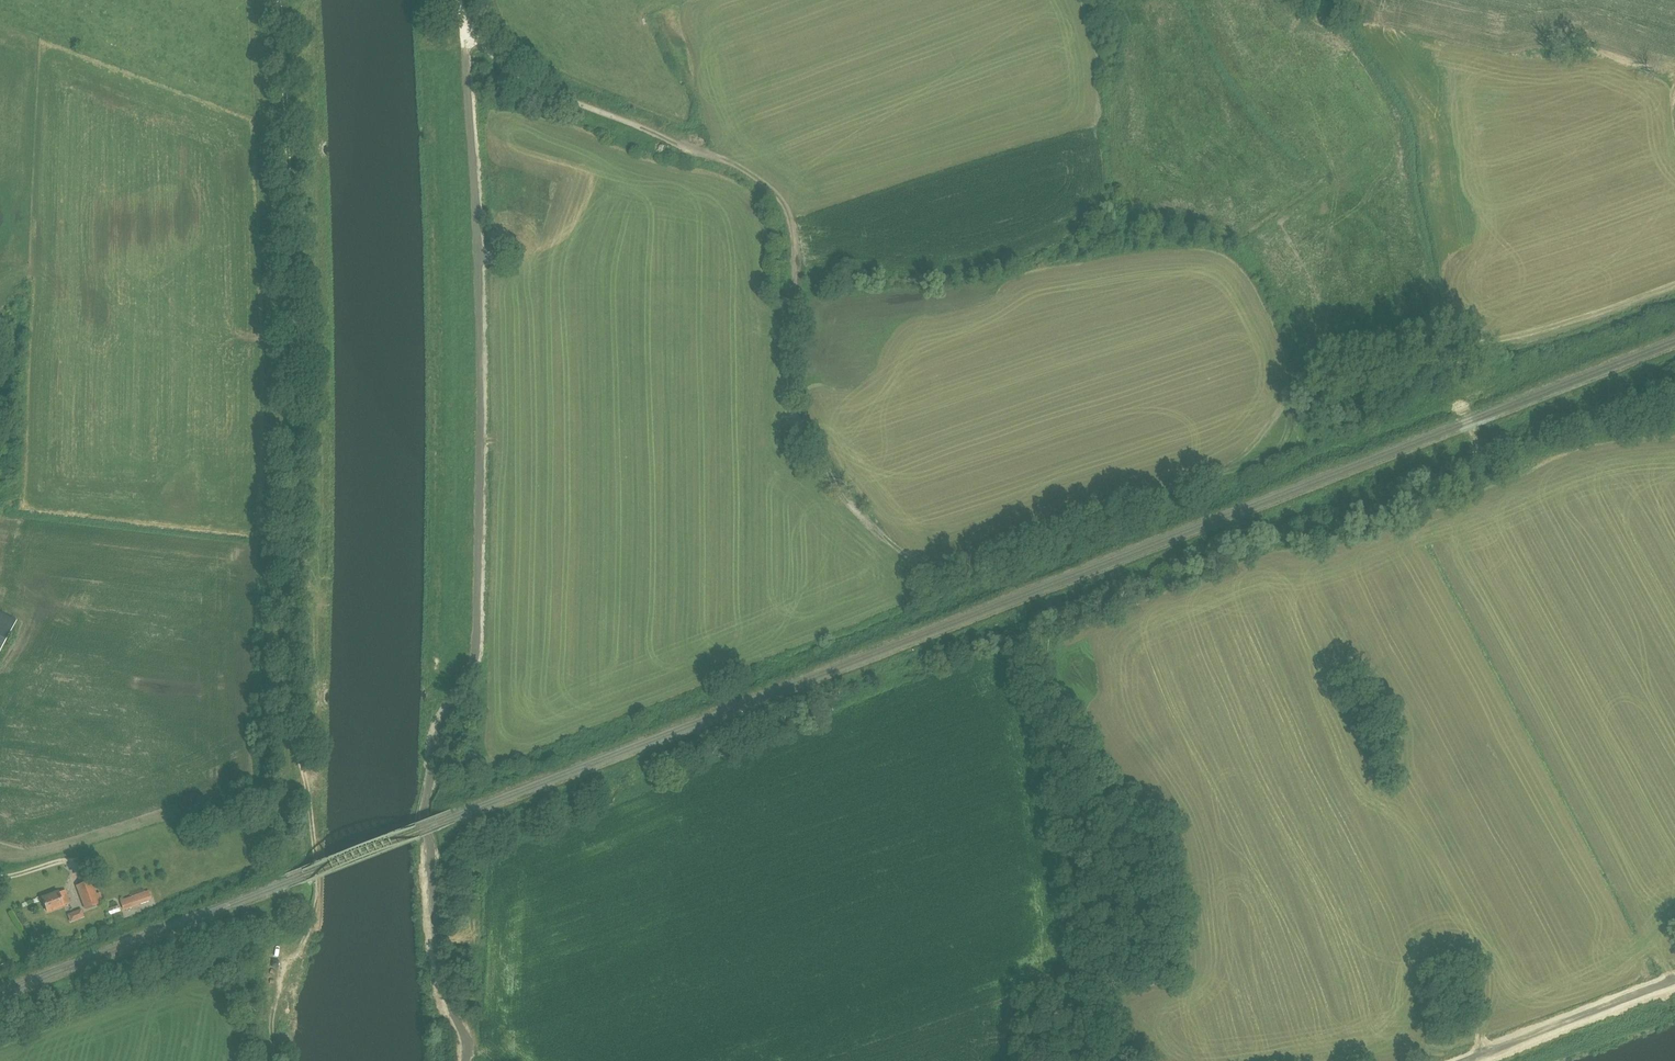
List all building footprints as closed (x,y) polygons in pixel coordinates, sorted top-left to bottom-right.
[(0,612),(0,651),(16,621),(0,612)] [(77,885),(85,908),(99,903),(90,880),(77,885)] [(58,892),(42,898),(47,911),(63,905),(69,903),(65,890),(58,892)] [(148,890),(120,900),(124,909),(134,906),(133,904),(137,903),(138,904),(151,899),(148,890)] [(84,917),(82,909),(67,914),(70,922),(84,917)]
